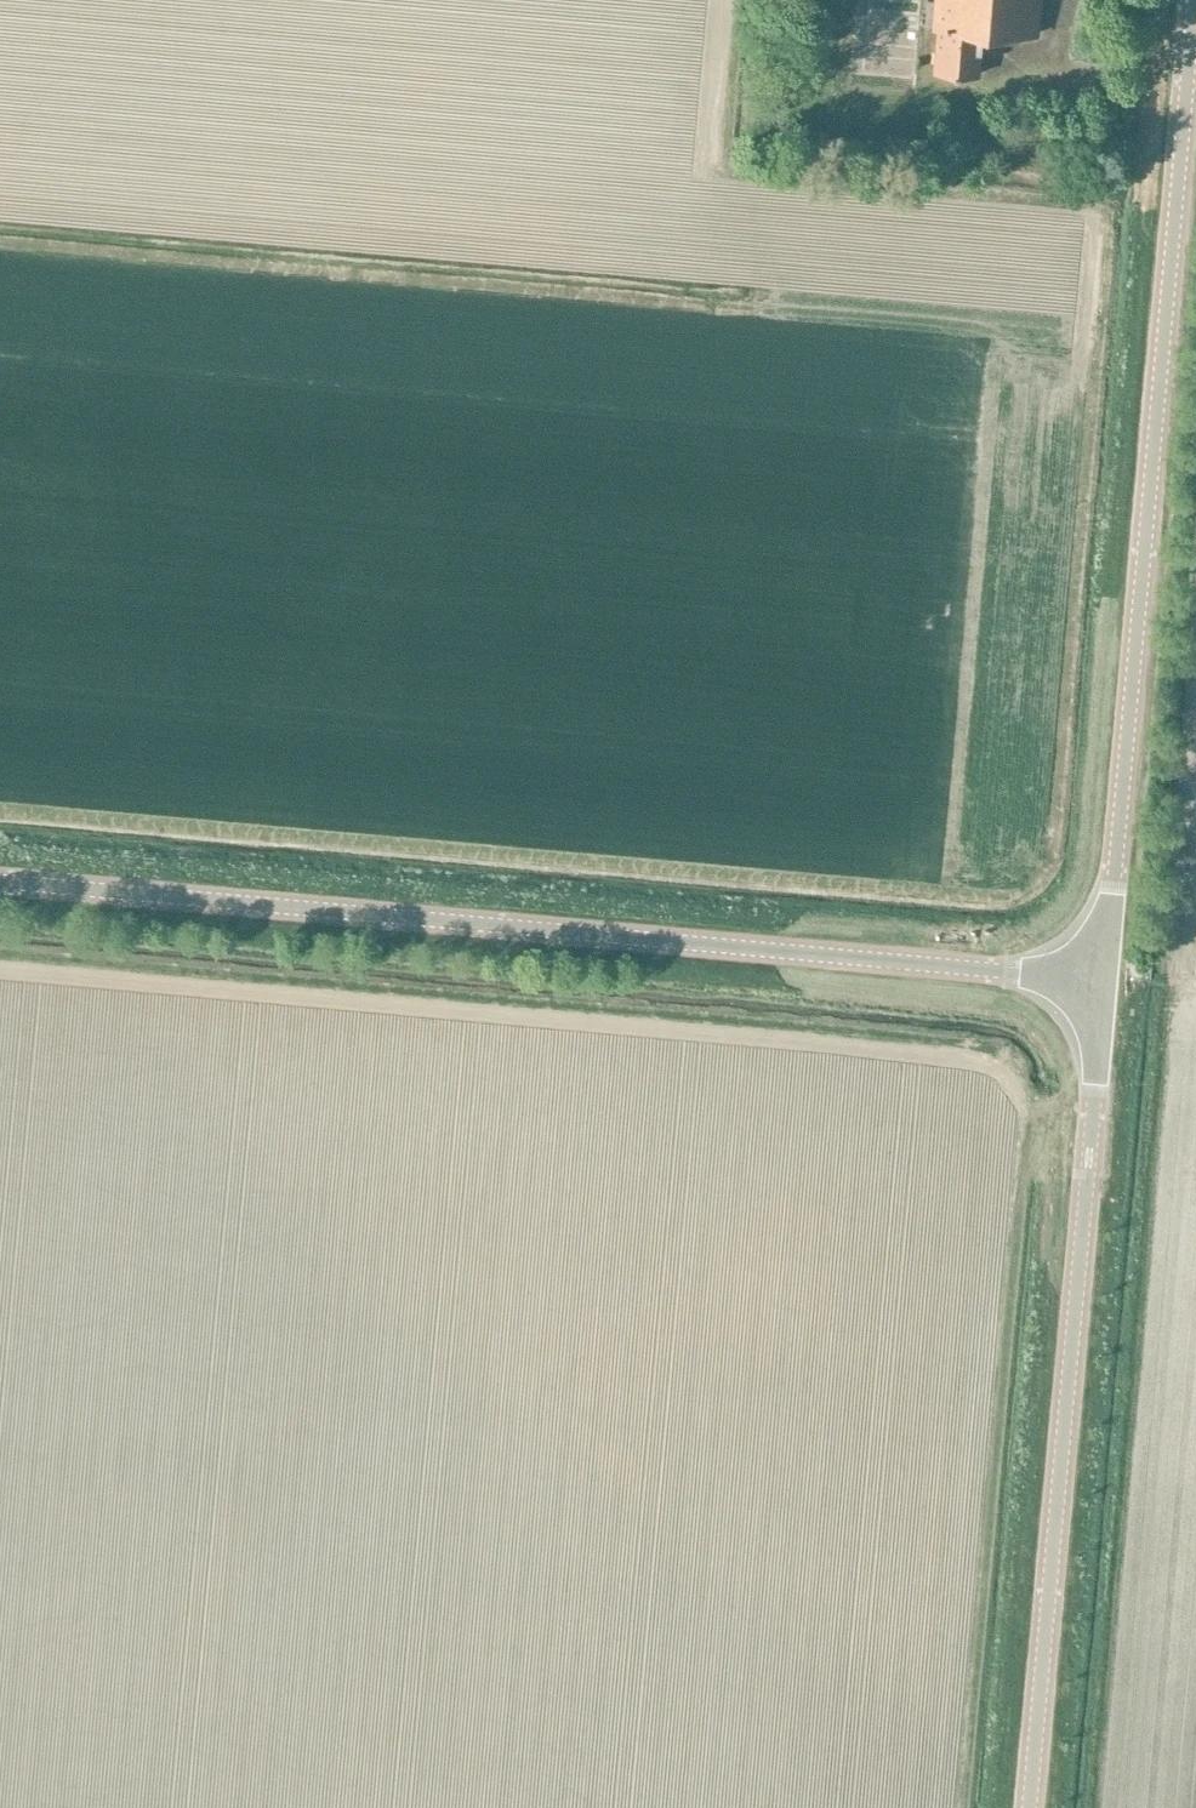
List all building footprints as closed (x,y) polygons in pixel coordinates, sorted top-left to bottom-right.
[(977,75),(980,29),(1036,35),(1039,0),(932,0),(929,29),(936,30),(933,72),(977,75)]
